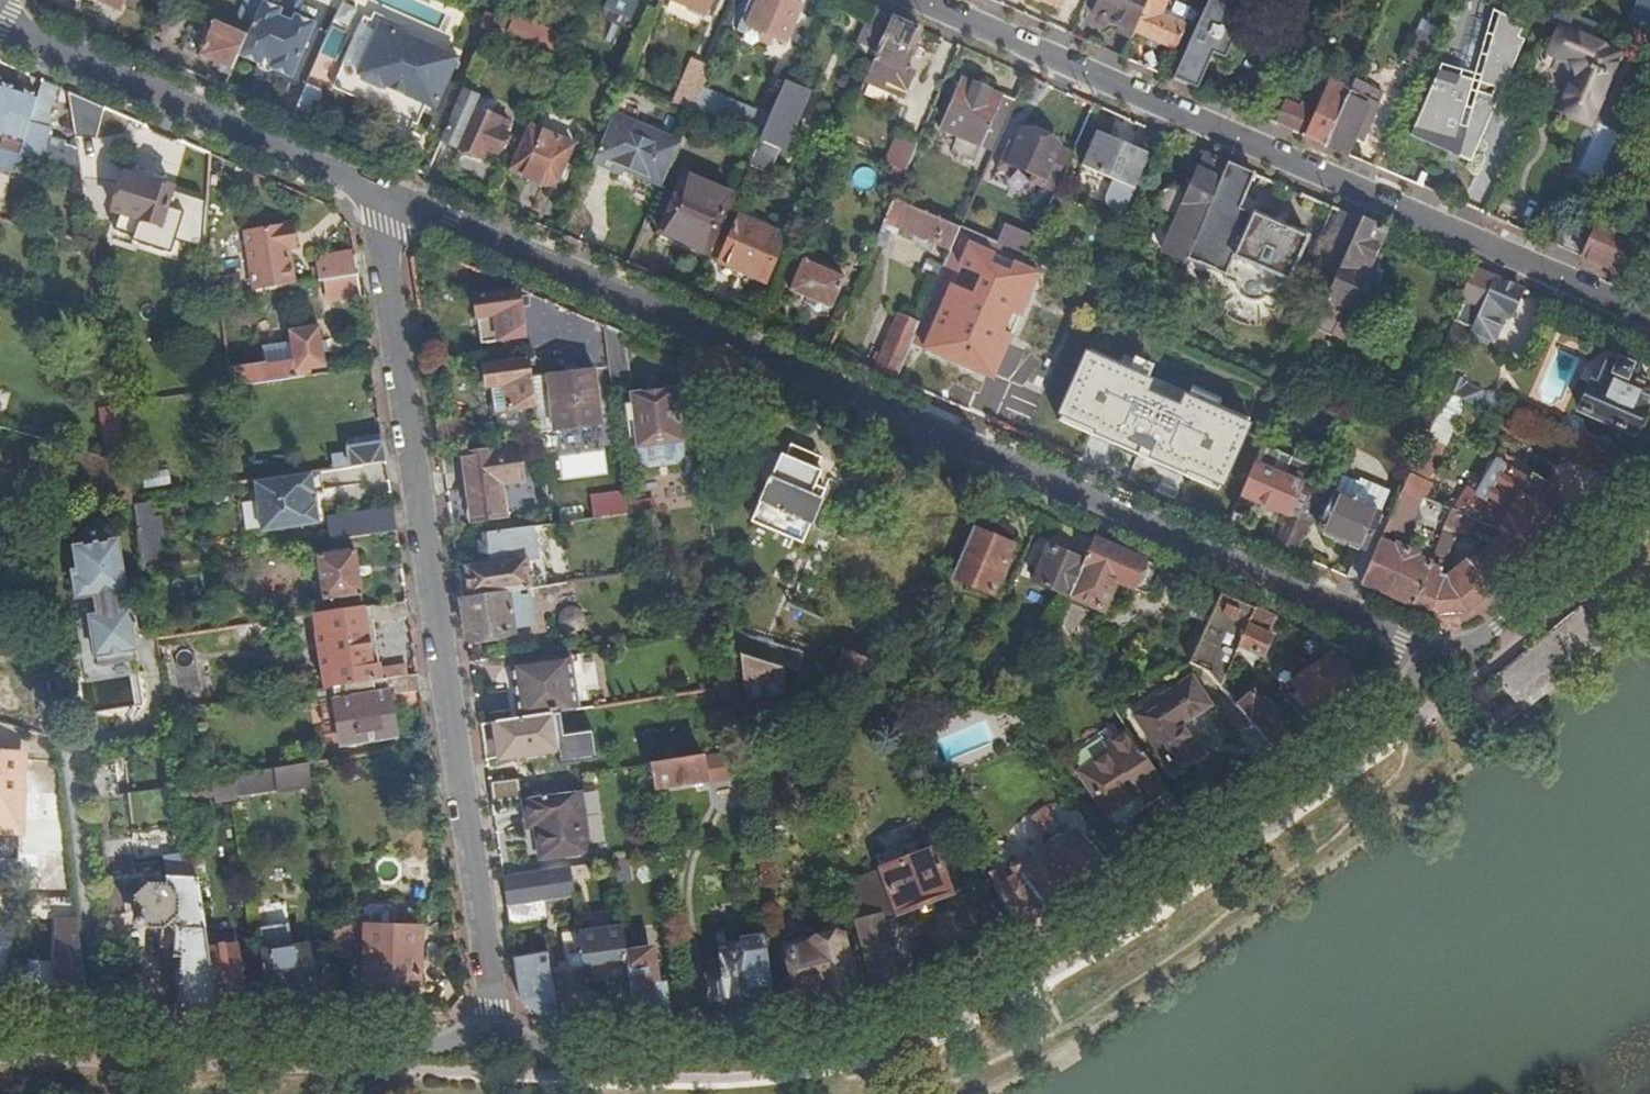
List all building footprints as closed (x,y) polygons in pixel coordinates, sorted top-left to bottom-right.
[(121,11),(126,0),(97,0),(121,11)] [(233,29),(249,37),(264,3),(266,0),(253,0),(242,24),(236,22),(233,29)] [(706,15),(712,0),(672,0),(706,15)] [(758,3),(753,1),(741,30),(746,32),(749,26),(764,34),(761,41),(772,46),(775,38),(787,43),(803,6),(801,5),(789,0),(759,0),(758,3)] [(1058,9),(1062,0),(1038,0),(1058,9)] [(1135,33),(1149,0),(1099,0),(1097,4),(1099,5),(1094,15),(1135,33)] [(1135,33),(1176,51),(1186,25),(1164,15),(1170,0),(1149,0),(1135,33)] [(1175,81),(1195,90),(1212,51),(1227,58),(1235,40),(1223,35),(1237,2),(1232,0),(1210,0),(1175,81)] [(1631,27),(1649,36),(1649,0),(1643,0),(1631,27)] [(249,37),(241,55),(264,65),(268,59),(276,62),(273,69),(295,78),(318,26),(299,17),(296,24),(282,17),(284,11),(264,3),(249,37)] [(894,19),(874,9),(857,48),(877,58),(894,19)] [(494,25),(506,30),(560,53),(566,38),(501,10),(497,19),(494,25)] [(1478,84),(1453,73),(1439,70),(1409,138),(1471,165),(1524,42),(1519,40),(1524,26),(1493,12),(1492,15),(1496,17),(1498,20),(1498,26),(1503,28),(1478,84)] [(485,21),(494,25),(497,19),(488,15),(485,21)] [(894,19),(877,58),(867,80),(903,96),(913,74),(904,69),(921,30),(894,19)] [(483,27),(492,32),(494,25),(485,21),(483,27)] [(202,56),(235,72),(241,55),(249,37),(233,29),(216,22),(202,56)] [(460,60),(383,25),(361,76),(439,110),(460,60)] [(492,32),(489,38),(501,43),(506,30),(494,25),(492,32)] [(1622,54),(1563,28),(1553,52),(1575,63),(1578,65),(1579,69),(1561,111),(1591,124),(1622,54)] [(1421,71),(1434,39),(1418,32),(1405,64),(1421,71)] [(1284,63),(1260,118),(1276,125),(1288,99),(1300,71),(1284,63)] [(982,147),(1004,97),(963,78),(941,129),(982,147)] [(45,81),(40,98),(0,86),(0,135),(9,138),(10,135),(26,140),(21,155),(27,156),(82,171),(79,150),(67,146),(67,143),(51,137),(52,133),(51,114),(60,87),(45,81)] [(1384,93),(1356,81),(1347,101),(1328,148),(1348,157),(1358,134),(1365,137),(1384,93)] [(780,97),(762,141),(751,167),(770,175),(806,91),(786,83),(780,97)] [(308,86),(294,118),(311,126),(323,98),(323,92),(308,86)] [(764,90),(746,134),(762,141),(780,97),(764,90)] [(106,107),(69,91),(77,138),(98,139),(106,107)] [(466,91),(445,141),(483,159),(489,148),(499,153),(511,124),(478,109),(482,98),(466,91)] [(1307,139),(1328,148),(1347,101),(1328,93),(1307,139)] [(996,152),(1017,102),(1004,97),(983,147),(996,152)] [(1288,99),(1276,125),(1297,134),(1308,109),(1288,99)] [(664,185),(681,147),(614,118),(598,157),(624,168),(664,185)] [(529,126),(510,171),(546,186),(559,182),(574,145),(529,126)] [(1060,185),(1075,153),(1023,130),(1009,162),(1060,185)] [(1108,207),(1126,216),(1152,156),(1098,131),(1083,166),(1114,179),(1105,200),(1108,207)] [(901,134),(887,164),(895,168),(907,173),(920,142),(901,134)] [(21,155),(0,149),(0,170),(12,174),(16,162),(24,164),(27,156),(21,155)] [(1229,163),(1206,154),(1189,194),(1174,188),(1165,192),(1158,208),(1161,218),(1176,224),(1164,253),(1186,262),(1187,261),(1229,163)] [(624,168),(598,157),(595,164),(621,176),(624,168)] [(1254,175),(1229,163),(1187,261),(1226,278),(1225,281),(1237,287),(1240,294),(1242,297),(1246,301),(1251,303),(1260,303),(1268,300),(1279,305),(1307,239),(1254,215),(1253,216),(1238,210),(1254,175)] [(907,173),(895,168),(887,187),(895,200),(907,173)] [(164,227),(175,190),(127,175),(115,211),(117,212),(114,220),(133,227),(136,218),(164,227)] [(685,242),(713,254),(737,198),(686,176),(662,234),(684,244),(685,242)] [(895,200),(874,248),(883,252),(890,238),(896,239),(901,228),(953,250),(962,229),(895,200)] [(1362,221),(1334,209),(1319,245),(1330,250),(1320,271),(1338,279),(1362,221)] [(784,240),(739,221),(722,261),(766,281),(784,240)] [(1362,221),(1338,279),(1329,299),(1357,311),(1373,277),(1367,275),(1386,232),(1362,221)] [(246,232),(254,293),(297,286),(291,250),(299,248),(295,224),(246,232)] [(1642,244),(1597,224),(1582,258),(1627,278),(1642,244)] [(995,376),(1038,274),(971,246),(929,348),(995,376)] [(360,275),(356,253),(317,259),(320,282),(327,281),(360,275)] [(845,279),(805,261),(792,292),(832,309),(845,279)] [(1058,270),(1044,263),(1038,274),(1053,281),(1058,270)] [(1494,279),(1475,271),(1463,300),(1465,301),(1457,322),(1473,330),(1494,279)] [(362,296),(360,275),(327,281),(330,301),(362,296)] [(1494,279),(1473,330),(1470,338),(1489,346),(1491,340),(1493,340),(1504,314),(1511,316),(1522,291),(1494,279)] [(920,326),(935,291),(919,284),(904,316),(900,314),(875,372),(897,382),(920,326)] [(529,349),(521,291),(476,297),(479,319),(497,317),(501,342),(503,342),(504,352),(529,349)] [(1332,307),(1326,305),(1322,313),(1329,316),(1332,307)] [(89,315),(74,310),(71,319),(86,323),(89,315)] [(927,329),(920,326),(897,382),(916,390),(932,359),(929,357),(931,351),(927,349),(931,339),(924,336),(927,329)] [(625,335),(606,327),(612,372),(630,370),(625,335)] [(267,364),(231,369),(234,389),(312,377),(311,371),(327,368),(321,328),(292,332),(294,345),(265,349),(267,364)] [(533,379),(531,360),(487,367),(490,388),(507,386),(510,411),(537,407),(533,379)] [(1620,362),(1615,372),(1608,369),(1600,389),(1591,385),(1580,410),(1635,435),(1647,409),(1644,408),(1649,393),(1649,387),(1628,377),(1632,367),(1620,362)] [(533,379),(537,407),(540,432),(540,436),(604,427),(597,373),(533,379)] [(1452,378),(1448,390),(1447,393),(1494,412),(1499,400),(1466,387),(1465,384),(1452,378)] [(1435,385),(1417,427),(1422,429),(1430,432),(1438,414),(1447,393),(1448,390),(1435,385)] [(679,388),(632,394),(633,406),(628,407),(632,441),(638,441),(640,463),(651,471),(679,468),(688,457),(685,434),(690,433),(689,425),(684,426),(679,388)] [(1362,403),(1353,399),(1349,408),(1359,412),(1362,403)] [(1430,432),(1427,440),(1432,443),(1443,417),(1438,414),(1430,432)] [(1430,432),(1422,429),(1420,436),(1427,440),(1430,432)] [(387,462),(383,437),(355,441),(350,447),(351,455),(334,458),(335,470),(387,462)] [(1432,443),(1427,440),(1411,475),(1427,482),(1442,448),(1432,443)] [(1311,467),(1265,447),(1244,497),(1288,516),(1275,547),(1296,556),(1309,524),(1290,515),(1311,467)] [(519,448),(465,457),(474,522),(507,517),(502,483),(523,480),(519,448)] [(137,508),(136,501),(130,465),(80,451),(70,491),(137,508)] [(788,458),(783,455),(764,504),(768,506),(762,521),(802,537),(808,523),(813,525),(827,492),(818,487),(824,473),(818,470),(821,463),(792,451),(788,458)] [(1630,481),(1646,467),(1621,458),(1615,474),(1630,481)] [(1539,555),(1571,528),(1539,508),(1551,487),(1533,476),(1529,482),(1498,463),(1478,496),(1491,504),(1479,523),(1489,527),(1505,534),(1539,555)] [(316,495),(313,473),(256,482),(265,533),(320,524),(317,505),(313,505),(312,495),(316,495)] [(1431,484),(1427,482),(1411,475),(1404,491),(1424,500),(1431,484)] [(592,500),(595,520),(630,515),(630,506),(628,494),(592,500)] [(1352,503),(1335,495),(1320,529),(1365,549),(1379,515),(1362,507),(1364,502),(1354,498),(1352,503)] [(147,571),(165,567),(160,538),(165,537),(165,535),(163,520),(162,519),(152,521),(149,505),(145,505),(144,499),(136,501),(137,508),(147,571)] [(630,515),(654,512),(652,502),(630,506),(630,515)] [(397,532),(394,511),(329,521),(332,542),(397,532)] [(1479,523),(1451,511),(1445,526),(1482,542),(1489,527),(1479,523)] [(538,562),(534,529),(487,536),(491,567),(459,571),(463,600),(516,592),(529,591),(525,564),(538,562)] [(1014,548),(974,531),(953,579),(992,596),(1014,548)] [(1429,567),(1412,607),(1434,617),(1466,614),(1508,580),(1539,555),(1505,534),(1470,563),(1475,570),(1448,593),(1436,587),(1443,572),(1429,567)] [(87,684),(138,676),(140,676),(134,640),(140,630),(136,610),(125,612),(121,591),(126,590),(117,540),(76,547),(84,596),(79,597),(83,619),(77,620),(87,684)] [(1144,562),(1094,540),(1084,563),(1069,598),(1102,612),(1116,582),(1133,589),(1135,585),(1140,587),(1143,586),(1149,574),(1147,568),(1143,566),(1144,562)] [(1374,560),(1364,585),(1387,596),(1412,607),(1429,567),(1430,565),(1417,559),(1417,556),(1397,547),(1396,549),(1382,543),(1374,560)] [(1069,598),(1084,563),(1050,547),(1034,583),(1069,598)] [(356,552),(319,558),(326,602),(363,596),(356,552)] [(1360,554),(1349,579),(1364,585),(1374,560),(1360,554)] [(516,592),(463,600),(467,624),(479,622),(481,639),(516,634),(515,630),(530,627),(525,597),(517,597),(516,592)] [(1255,610),(1221,595),(1191,666),(1209,673),(1223,689),(1238,652),(1255,610)] [(531,596),(525,597),(530,627),(535,627),(531,596)] [(410,620),(408,603),(371,608),(374,625),(410,620)] [(373,667),(364,609),(315,617),(320,653),(328,651),(331,669),(323,671),(325,684),(318,686),(318,691),(382,681),(380,666),(373,667)] [(1275,619),(1255,610),(1238,652),(1252,669),(1258,656),(1264,658),(1273,639),(1267,636),(1275,619)] [(1599,631),(1585,613),(1500,682),(1514,699),(1522,693),(1599,631)] [(479,622),(467,624),(469,641),(481,639),(479,622)] [(164,632),(157,633),(158,640),(165,639),(164,632)] [(848,679),(877,689),(886,667),(830,647),(817,686),(844,687),(848,679)] [(328,651),(320,653),(323,671),(331,669),(328,651)] [(1299,656),(1292,653),(1288,658),(1295,662),(1299,656)] [(1354,699),(1362,693),(1345,669),(1344,670),(1332,655),(1311,670),(1341,709),(1354,699)] [(507,687),(512,721),(558,714),(576,711),(575,703),(588,700),(581,656),(512,667),(515,686),(507,687)] [(785,669),(742,656),(747,697),(787,694),(785,669)] [(1295,662),(1288,658),(1284,663),(1292,667),(1295,662)] [(1330,717),(1341,709),(1311,670),(1291,684),(1320,724),(1330,717)] [(1266,674),(1262,680),(1267,686),(1272,679),(1266,674)] [(421,692),(419,676),(382,681),(318,691),(320,703),(335,701),(342,747),(397,739),(390,697),(421,692)] [(1191,680),(1134,718),(1172,775),(1200,757),(1180,727),(1210,707),(1191,680)] [(55,717),(52,688),(40,689),(44,719),(55,717)] [(1255,694),(1239,707),(1279,755),(1296,742),(1255,694)] [(512,721),(481,726),(486,762),(557,750),(554,729),(560,728),(558,714),(512,721)] [(1166,790),(1130,734),(1123,739),(1114,727),(1069,756),(1114,824),(1166,790)] [(706,781),(703,757),(652,764),(656,788),(706,781)] [(14,796),(16,761),(0,760),(0,795),(14,796)] [(586,791),(650,782),(648,765),(583,775),(586,791)] [(311,774),(310,766),(235,776),(236,787),(255,784),(257,795),(313,788),(311,774)] [(236,787),(235,776),(214,779),(216,796),(217,802),(238,799),(236,787)] [(214,779),(182,784),(185,801),(216,796),(214,779)] [(492,804),(523,800),(519,779),(490,784),(492,804)] [(588,853),(579,792),(525,800),(529,829),(537,828),(542,860),(588,853)] [(0,795),(0,829),(19,830),(21,796),(14,796),(0,795)] [(1049,915),(1080,894),(1075,887),(1099,870),(1075,836),(1053,852),(1047,845),(1023,863),(1017,863),(1010,868),(1010,872),(1014,880),(1001,886),(993,873),(989,876),(1017,930),(1049,915)] [(855,866),(860,879),(872,909),(894,901),(899,915),(951,896),(933,852),(882,870),(877,858),(855,866)] [(182,1008),(218,1009),(208,950),(193,854),(166,856),(168,876),(167,886),(149,885),(136,897),(135,916),(147,928),(164,929),(172,924),(178,931),(177,956),(184,957),(184,965),(176,971),(175,987),(182,994),(182,1008)] [(575,899),(571,868),(503,878),(508,909),(573,900),(575,899)] [(573,900),(508,909),(510,926),(543,922),(546,940),(566,937),(572,974),(551,977),(558,1019),(579,1020),(591,1020),(589,1006),(586,982),(579,935),(573,900)] [(56,1004),(88,1005),(79,922),(59,922),(56,1004)] [(333,929),(338,962),(353,960),(348,927),(333,929)] [(423,929),(366,928),(366,984),(421,986),(423,929)] [(629,977),(626,954),(622,929),(579,935),(586,982),(629,977)] [(875,1001),(899,989),(884,930),(858,936),(871,985),(875,1001)] [(871,985),(858,936),(812,947),(812,949),(790,954),(806,1018),(833,1012),(859,1005),(855,989),(871,985)] [(771,997),(766,950),(764,938),(743,941),(744,951),(718,953),(721,976),(706,978),(710,1005),(724,1003),(725,1010),(721,1022),(736,1022),(757,1021),(754,999),(771,997)] [(252,1011),(270,1011),(265,981),(244,984),(238,945),(208,950),(218,1009),(252,1011)] [(270,1011),(316,1013),(306,949),(261,955),(265,981),(270,1011)] [(660,1021),(671,1021),(666,985),(655,986),(650,950),(626,954),(629,977),(634,1008),(636,1020),(660,1021)] [(548,956),(515,961),(517,975),(520,1001),(541,1019),(558,1019),(551,977),(548,956)]
